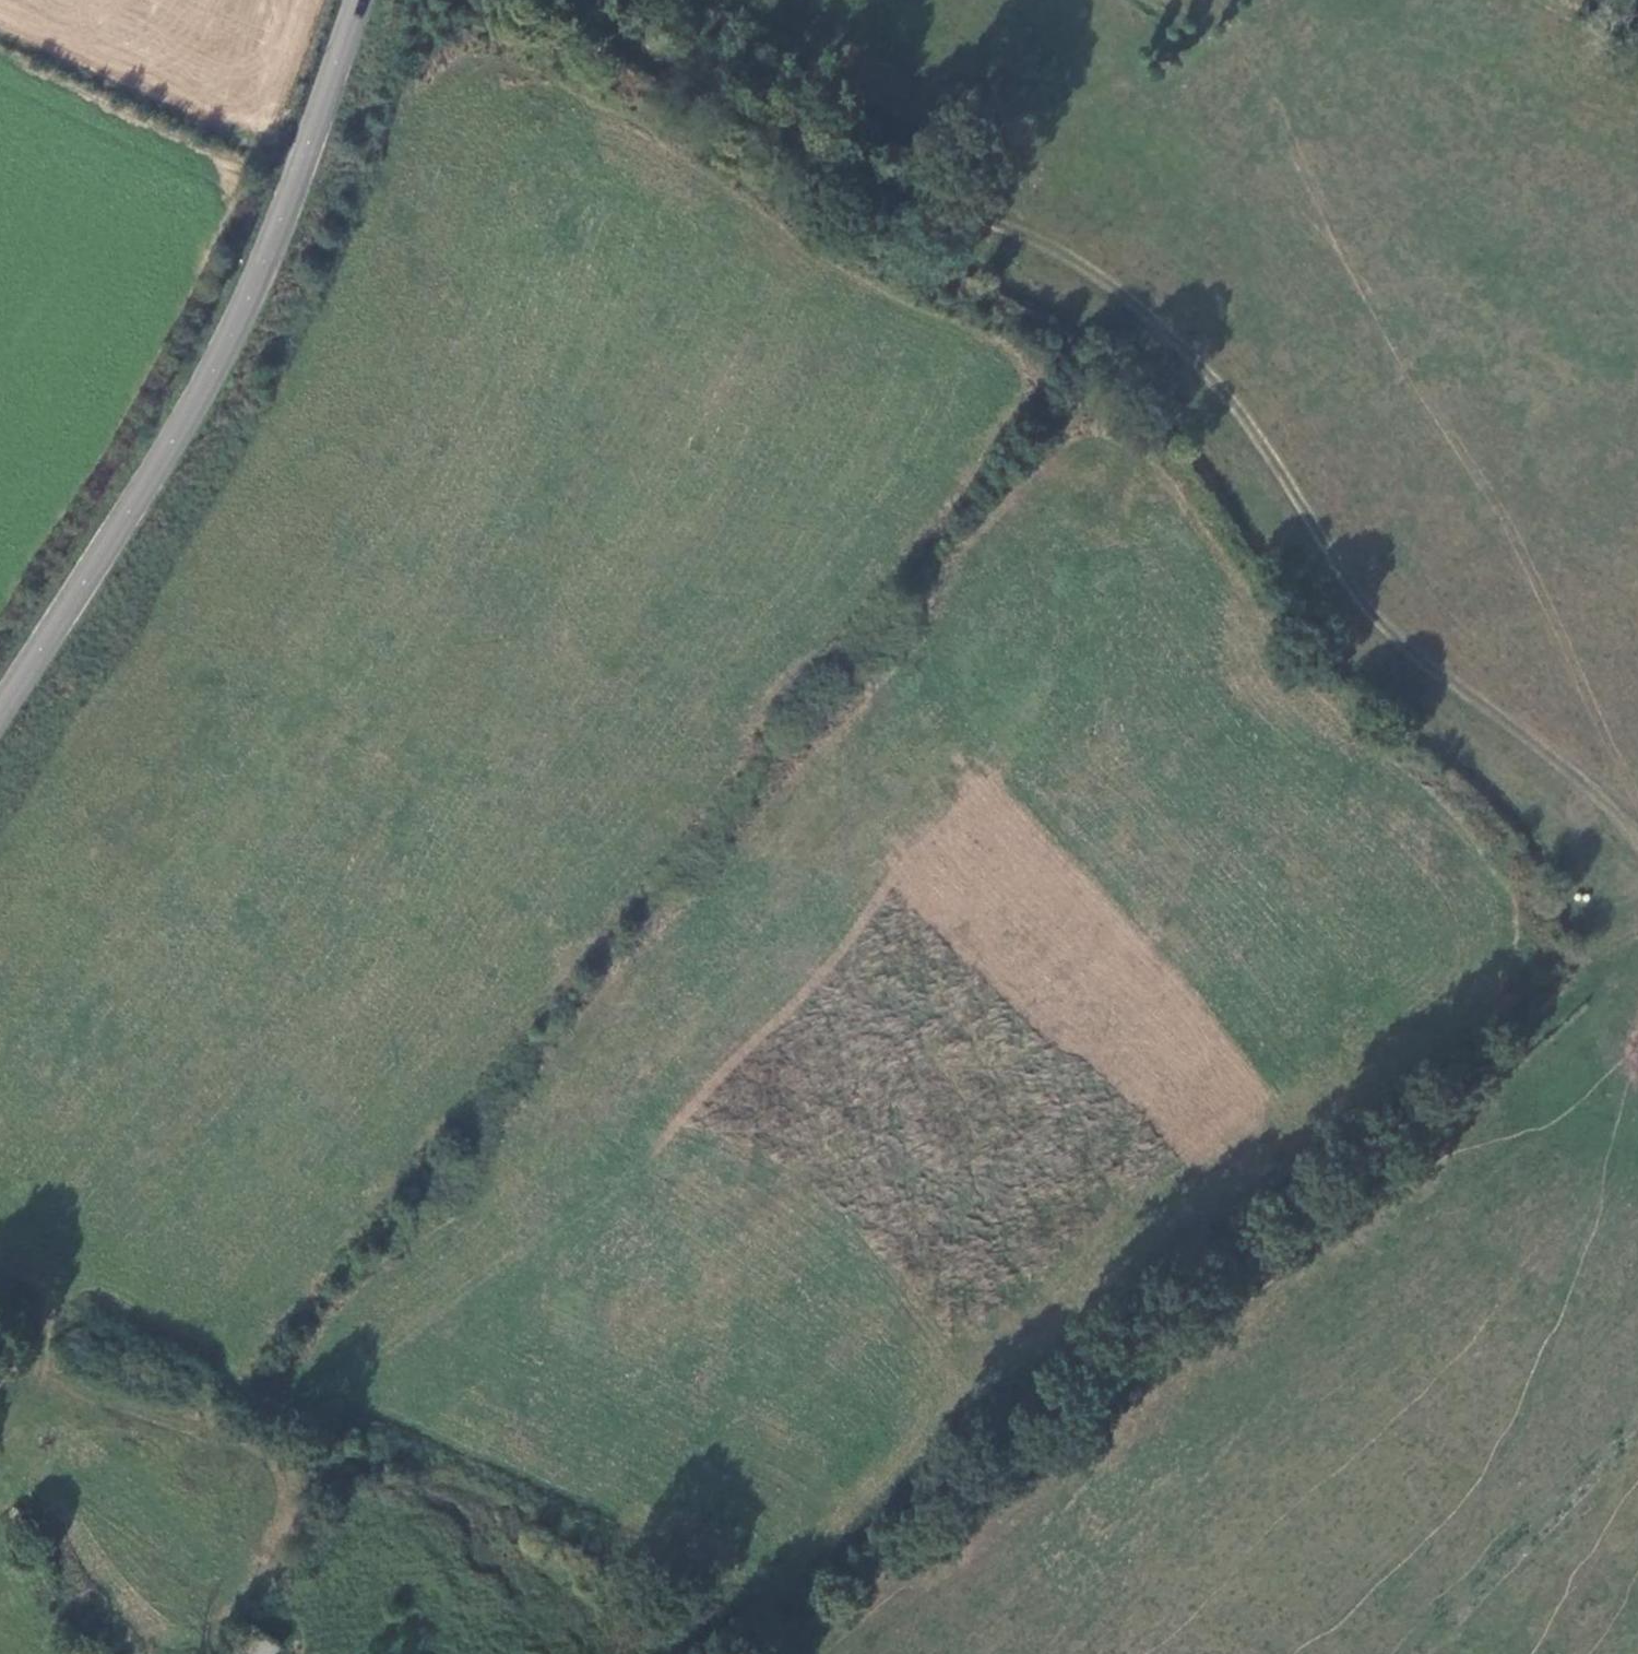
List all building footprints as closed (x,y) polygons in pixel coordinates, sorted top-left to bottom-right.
[(277,1646),(261,1638),(252,1653),(273,1653),(277,1646)]
